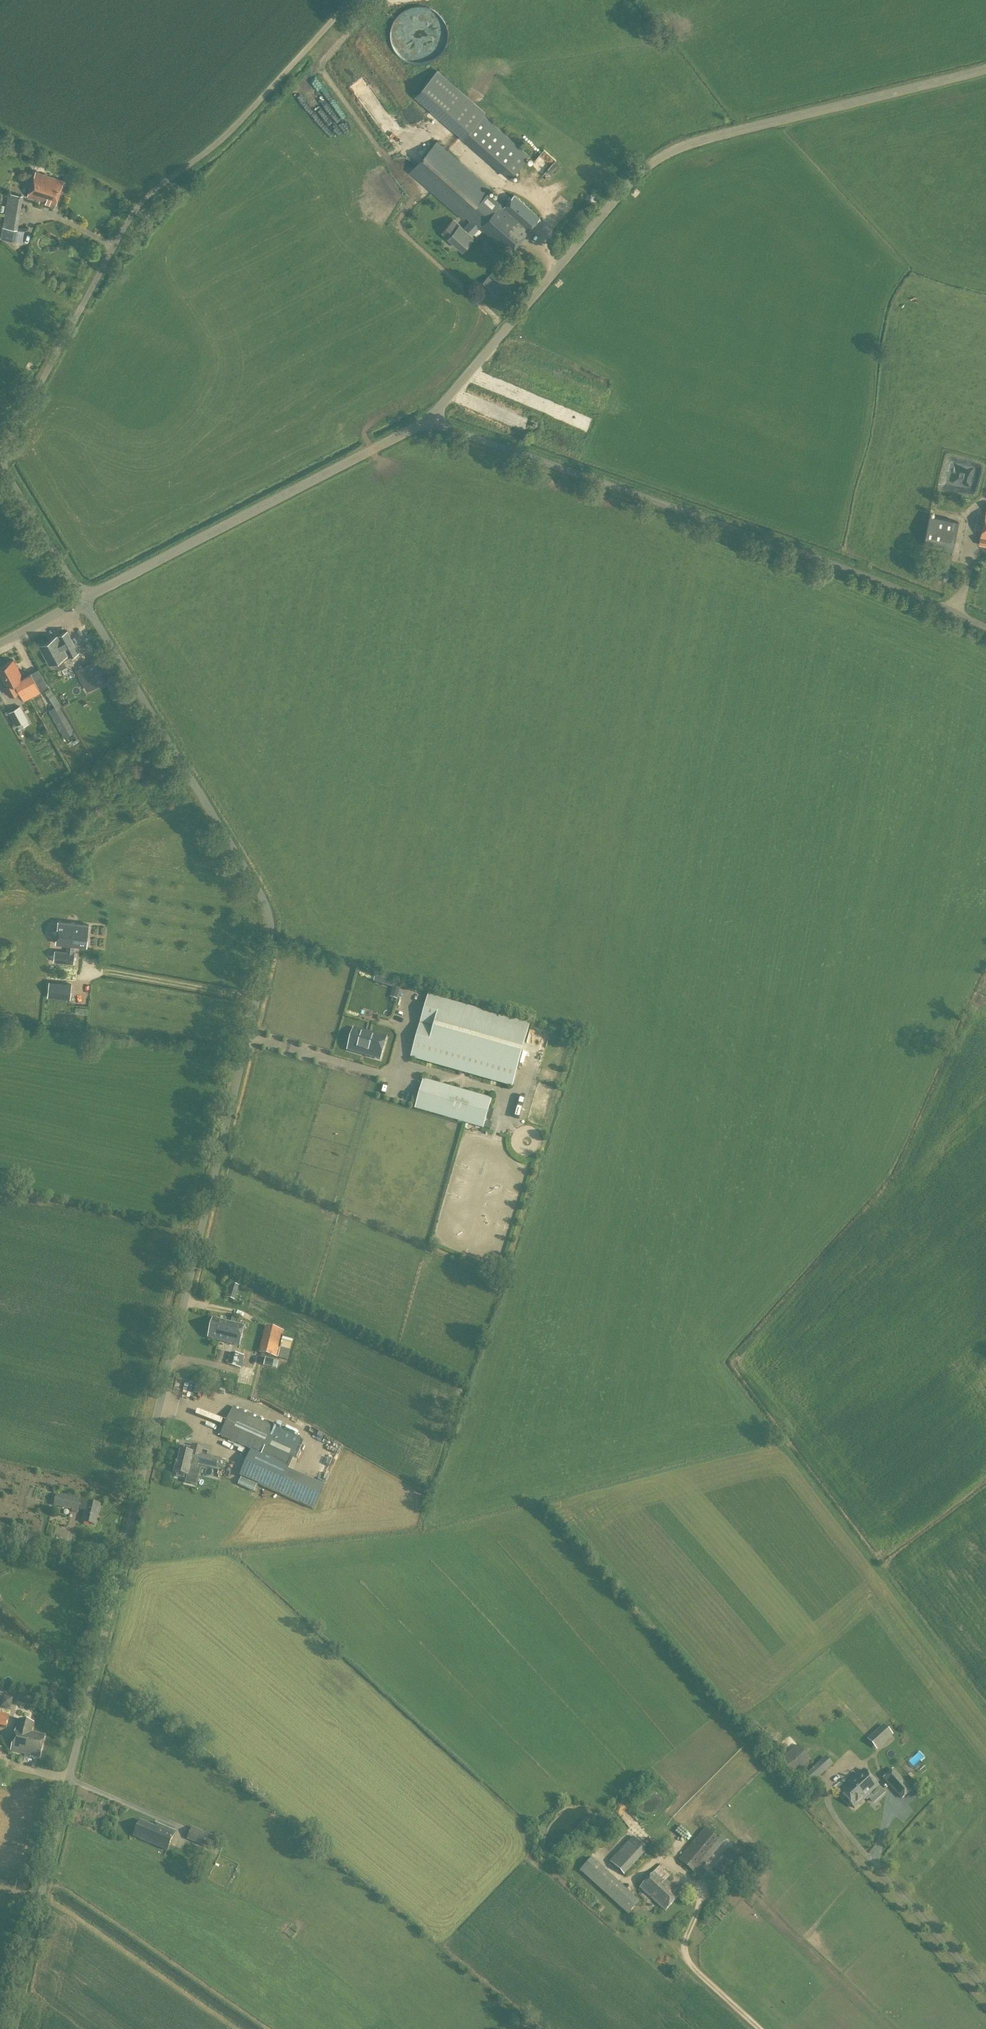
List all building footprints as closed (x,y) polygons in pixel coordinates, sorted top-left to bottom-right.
[(439,50),(450,16),(408,2),(393,48),(414,55),(412,60),(426,64),(431,47),(439,50)] [(463,138),(501,170),(506,174),(524,150),(521,147),(483,114),(486,110),(436,69),(411,93),(463,138)] [(474,237),(472,235),(479,227),(508,252),(540,217),(514,195),(504,205),(495,197),(498,192),(491,186),(490,188),(437,140),(409,172),(463,220),(466,217),(470,220),(466,224),(463,227),(453,218),(442,231),(449,236),(448,238),(462,250),(474,237)] [(543,174),(556,159),(545,148),(531,163),(543,174)] [(29,170),(26,177),(32,180),(35,173),(29,170)] [(27,196),(55,204),(63,181),(35,172),(27,196)] [(23,195),(8,192),(1,239),(15,241),(23,195)] [(489,274),(502,286),(510,278),(496,265),(489,274)] [(494,297),(501,288),(487,276),(480,284),(494,297)] [(978,544),(985,546),(985,511),(978,544)] [(952,552),(959,521),(929,514),(923,546),(952,552)] [(940,551),(935,578),(947,581),(953,554),(940,551)] [(50,639),(39,645),(49,664),(55,661),(58,668),(66,664),(63,660),(79,652),(67,630),(59,634),(58,632),(48,637),(50,639)] [(14,659),(5,664),(19,689),(24,699),(40,690),(31,673),(23,677),(14,659)] [(95,660),(76,670),(88,691),(106,681),(95,660)] [(5,664),(0,666),(0,674),(6,686),(5,687),(9,694),(19,689),(5,664)] [(28,719),(20,705),(8,712),(16,726),(17,725),(19,728),(29,723),(27,720),(28,719)] [(56,707),(49,711),(62,734),(69,730),(71,734),(75,740),(79,737),(60,706),(56,708),(56,707)] [(89,925),(58,921),(56,943),(87,946),(89,925)] [(373,982),(394,989),(397,981),(375,975),(373,982)] [(48,997),(70,999),(71,984),(49,982),(48,997)] [(512,1085),(529,1026),(442,1001),(443,998),(430,994),(412,1057),(512,1085)] [(347,1051),(380,1060),(386,1038),(353,1029),(347,1051)] [(424,1081),(415,1110),(483,1129),(491,1100),(424,1081)] [(239,1286),(231,1284),(226,1298),(235,1301),(239,1286)] [(231,1324),(228,1323),(213,1320),(208,1339),(239,1346),(244,1327),(234,1325),(236,1318),(232,1317),(231,1324)] [(277,1358),(284,1331),(265,1327),(258,1354),(277,1358)] [(283,1337),(282,1349),(292,1350),(293,1338),(283,1337)] [(244,1357),(231,1353),(227,1365),(240,1369),(244,1357)] [(277,1494),(289,1469),(302,1440),(273,1427),(274,1425),(233,1407),(220,1437),(251,1451),(239,1477),(277,1494)] [(219,1470),(221,1459),(191,1452),(191,1454),(181,1452),(178,1466),(176,1466),(174,1473),(188,1476),(190,1468),(188,1468),(190,1463),(219,1470)] [(78,1512),(80,1500),(56,1494),(54,1506),(78,1512)] [(95,1526),(100,1506),(80,1501),(78,1510),(85,1512),(83,1523),(95,1526)] [(12,1709),(14,1699),(3,1697),(1,1707),(12,1709)] [(9,1716),(0,1714),(0,1727),(6,1728),(9,1716)] [(45,1737),(32,1734),(34,1723),(18,1720),(16,1728),(10,1752),(25,1755),(40,1758),(45,1737)] [(877,1750),(893,1736),(883,1725),(867,1740),(877,1750)] [(792,1777),(811,1761),(797,1745),(779,1761),(792,1777)] [(812,1783),(832,1765),(825,1757),(805,1775),(812,1783)] [(912,1791),(900,1776),(893,1769),(882,1779),(889,1786),(902,1800),(904,1798),(910,1793),(912,1791)] [(863,1771),(856,1778),(860,1783),(854,1788),(864,1800),(878,1787),(863,1771)] [(860,1783),(856,1778),(840,1792),(854,1809),(864,1800),(854,1788),(860,1783)] [(167,1851),(175,1832),(157,1825),(155,1829),(140,1822),(134,1836),(167,1851)] [(218,1839),(214,1837),(192,1827),(187,1840),(215,1852),(219,1844),(216,1843),(218,1839)] [(696,1875),(722,1844),(704,1829),(678,1860),(696,1875)] [(624,1876),(648,1850),(633,1837),(609,1862),(624,1876)] [(728,1881),(745,1863),(728,1848),(712,1867),(728,1881)] [(628,1915),(638,1903),(623,1889),(623,1887),(592,1858),(579,1872),(628,1915)] [(665,1911),(679,1896),(673,1890),(675,1888),(666,1880),(669,1877),(659,1867),(640,1889),(665,1911)]
